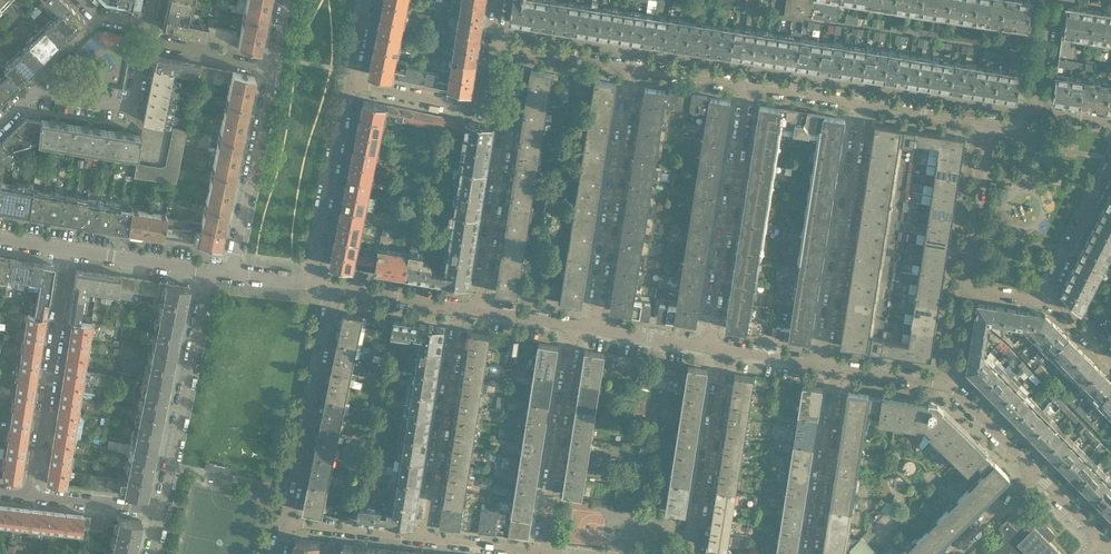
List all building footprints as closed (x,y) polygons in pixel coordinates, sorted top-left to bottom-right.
[(9,0),(0,0),(0,8),(1,10),(10,1),(9,0)] [(78,30),(86,21),(64,0),(45,0),(44,1),(51,8),(52,6),(57,11),(58,11),(60,13),(78,30)] [(192,13),(195,1),(190,0),(168,0),(167,7),(192,13)] [(244,16),(266,20),(269,6),(270,0),(247,0),(247,1),(244,16)] [(381,12),(406,17),(409,0),(383,0),(381,12)] [(434,9),(441,10),(443,0),(438,0),(435,0),(434,9)] [(471,0),(462,0),(458,29),(481,32),(485,2),(471,0)] [(524,0),(513,0),(509,21),(521,23),(524,0)] [(536,0),(524,0),(521,23),(532,25),(536,0)] [(547,0),(536,0),(532,25),(543,26),(547,0)] [(558,0),(547,0),(543,26),(554,28),(558,0)] [(569,2),(558,0),(554,28),(565,30),(569,2)] [(800,0),(786,0),(784,9),(784,14),(797,16),(800,0)] [(811,16),(813,0),(800,0),(797,16),(803,17),(810,18),(811,16)] [(828,0),(813,0),(811,16),(825,19),(828,0)] [(841,0),(828,0),(825,19),(838,20),(841,0)] [(895,6),(909,8),(910,0),(896,0),(895,6)] [(909,8),(922,10),(924,0),(910,0),(909,8)] [(922,10),(935,12),(937,0),(924,0),(922,10)] [(935,12),(948,14),(950,0),(937,0),(935,12)] [(948,14),(961,16),(964,0),(950,0),(948,14)] [(961,16),(974,18),(977,0),(964,0),(961,16)] [(974,18),(988,21),(991,0),(977,0),(974,18)] [(1004,0),(991,0),(988,21),(1001,23),(1004,0)] [(1018,0),(1004,0),(1001,23),(998,40),(997,45),(1010,47),(1014,25),(1018,0)] [(1031,3),(1028,0),(1018,0),(1014,25),(1027,27),(1031,3)] [(576,31),(580,3),(569,2),(565,30),(576,31)] [(587,33),(591,5),(580,3),(576,31),(587,33)] [(708,14),(709,6),(698,4),(697,12),(708,14)] [(598,35),(602,7),(591,5),(587,33),(598,35)] [(1076,35),(1080,8),(1069,6),(1066,9),(1062,33),(1074,35),(1076,35)] [(192,13),(167,7),(164,19),(190,24),(192,13)] [(609,37),(613,9),(602,7),(598,35),(609,37)] [(784,14),(784,9),(781,9),(780,14),(742,8),(742,12),(803,21),(803,17),(797,16),(784,14)] [(1093,10),(1080,8),(1076,35),(1089,37),(1093,10)] [(620,38),(624,10),(613,9),(609,37),(620,38)] [(434,10),(432,17),(442,19),(443,12),(434,10)] [(631,40),(635,12),(624,10),(620,38),(631,40)] [(1107,12),(1093,10),(1089,37),(1103,39),(1107,12)] [(381,12),(375,42),(400,47),(406,17),(381,12)] [(642,42),(646,14),(635,12),(631,40),(642,42)] [(1107,12),(1103,39),(1110,41),(1110,13),(1107,12)] [(60,13),(52,20),(69,38),(78,30),(60,13)] [(653,43),(657,15),(646,14),(642,42),(653,43)] [(846,14),(845,22),(857,23),(858,15),(846,14)] [(664,45),(668,17),(657,15),(653,43),(664,45)] [(238,46),(260,50),(262,40),(266,20),(244,16),(241,33),(240,36),(238,46)] [(675,47),(679,19),(668,17),(664,45),(675,47)] [(51,19),(43,27),(61,46),(69,38),(52,20),(51,19)] [(190,24),(164,19),(162,30),(190,36),(206,39),(206,38),(208,28),(190,24)] [(686,49),(690,20),(679,19),(675,47),(686,49)] [(697,50),(701,22),(690,20),(686,49),(697,50)] [(707,52),(712,24),(701,22),(697,50),(707,52)] [(718,54),(723,26),(712,24),(707,52),(718,54)] [(892,24),(891,29),(918,33),(919,28),(892,24)] [(206,38),(214,40),(217,27),(209,25),(208,28),(206,38)] [(439,25),(431,25),(428,40),(437,41),(439,25)] [(1024,50),(1027,27),(1014,25),(1010,47),(1024,50)] [(729,55),(734,27),(723,26),(718,54),(729,55)] [(43,27),(35,35),(53,54),(61,46),(43,27)] [(224,29),(217,27),(214,40),(221,42),(224,29)] [(740,57),(745,29),(734,27),(729,55),(740,57)] [(224,29),(221,42),(238,46),(240,36),(231,34),(232,30),(224,29)] [(481,32),(458,29),(453,59),(476,63),(481,32)] [(751,59),(756,31),(745,29),(740,57),(751,59)] [(762,60),(767,33),(756,31),(751,59),(762,60)] [(796,66),(800,38),(801,32),(791,31),(790,36),(789,36),(784,64),(796,66)] [(885,32),(874,31),(873,38),(879,39),(878,42),(884,42),(885,32)] [(773,62),(778,34),(767,33),(762,60),(773,62)] [(1070,55),(1074,35),(1062,33),(1059,53),(1070,55)] [(784,64),(789,36),(778,34),(773,62),(784,64)] [(908,36),(895,34),(894,41),(900,42),(900,44),(906,45),(908,36)] [(53,54),(35,35),(27,43),(28,44),(45,62),(53,54)] [(807,67),(811,40),(800,38),(796,66),(807,67)] [(818,69),(822,41),(811,40),(807,67),(818,69)] [(829,71),(833,43),(822,41),(818,69),(829,71)] [(369,73),(393,78),(395,69),(400,47),(375,42),(369,73)] [(840,73),(844,45),(833,43),(829,71),(840,73)] [(20,52),(37,70),(45,62),(28,44),(20,52)] [(851,74),(855,46),(844,45),(840,73),(851,74)] [(862,76),(866,48),(855,46),(851,74),(862,76)] [(872,78),(877,50),(866,48),(862,76),(872,78)] [(994,57),(995,50),(984,49),(983,55),(994,57)] [(883,79),(888,52),(877,50),(872,78),(883,79)] [(20,52),(12,60),(29,78),(37,70),(20,52)] [(894,81),(899,53),(888,52),(883,79),(894,81)] [(905,83),(910,55),(899,53),(894,81),(905,83)] [(1023,55),(1012,53),(1011,60),(1009,71),(1020,72),(1023,55)] [(917,85),(921,57),(910,55),(905,83),(917,85)] [(154,67),(178,72),(198,76),(200,65),(157,56),(154,67)] [(928,86),(932,59),(921,57),(917,85),(928,86)] [(1057,65),(1060,65),(1065,66),(1070,67),(1071,60),(1058,58),(1057,65)] [(476,63),(453,59),(450,80),(448,89),(471,94),(476,63)] [(939,88),(943,60),(932,59),(928,86),(939,88)] [(4,68),(5,69),(21,86),(29,78),(12,60),(4,68)] [(949,90),(954,62),(943,60),(939,88),(949,90)] [(960,91),(965,64),(954,62),(949,90),(960,91)] [(972,93),(976,65),(965,64),(960,91),(972,93)] [(198,78),(205,80),(208,67),(200,65),(198,76),(198,78)] [(420,83),(423,69),(407,65),(406,71),(395,69),(393,78),(420,83)] [(983,95),(987,67),(976,65),(972,93),(983,95)] [(178,72),(154,67),(152,78),(176,83),(179,83),(180,79),(177,78),(178,72)] [(208,67),(205,80),(213,82),(216,68),(208,67)] [(994,96),(998,69),(987,67),(983,95),(994,96)] [(216,68),(213,82),(221,83),(221,79),(223,70),(216,68)] [(12,93),(21,86),(5,69),(0,73),(0,80),(12,93)] [(450,80),(440,78),(441,73),(423,69),(420,83),(448,89),(450,80)] [(531,69),(529,83),(549,86),(551,73),(531,69)] [(1005,98),(1009,71),(998,69),(994,96),(1005,98)] [(223,70),(221,79),(231,81),(230,86),(226,102),(248,107),(252,91),(255,76),(233,72),(231,71),(223,70)] [(1020,72),(1009,71),(1005,98),(1016,100),(1020,72)] [(1052,99),(1065,101),(1068,77),(1056,75),(1052,99)] [(1082,79),(1068,77),(1065,101),(1078,103),(1082,79)] [(150,89),(174,94),(177,95),(178,90),(175,89),(176,83),(152,78),(150,89)] [(595,79),(593,92),(613,95),(615,83),(595,79)] [(1096,81),(1082,79),(1078,103),(1093,105),(1096,81)] [(5,101),(12,93),(0,80),(0,96),(5,101)] [(1109,83),(1096,81),(1093,105),(1106,107),(1109,83)] [(549,86),(529,83),(526,97),(547,100),(549,86)] [(681,105),(683,93),(645,87),(641,114),(662,118),(664,102),(681,105)] [(148,100),(172,105),(175,106),(176,101),(173,100),(174,94),(150,89),(148,100)] [(613,95),(593,92),(591,107),(611,110),(613,95)] [(726,128),(730,100),(692,94),(691,106),(702,108),(708,109),(707,114),(705,125),(726,128)] [(547,100),(526,97),(524,112),(544,115),(547,100)] [(363,99),(361,113),(384,118),(385,113),(387,104),(363,99)] [(145,111),(170,116),(173,117),(174,111),(171,111),(172,105),(148,100),(145,111)] [(220,134),(219,137),(241,141),(243,133),(245,125),(248,107),(226,102),(222,121),(220,134)] [(411,123),(413,109),(387,104),(385,113),(395,114),(394,119),(411,123)] [(780,106),(780,108),(760,105),(758,119),(778,123),(778,125),(794,127),(794,131),(808,133),(809,130),(821,132),(821,130),(842,133),(844,118),(824,115),(824,113),(780,106)] [(611,110),(591,107),(589,121),(609,124),(611,110)] [(422,111),(413,109),(411,123),(419,124),(422,111)] [(170,116),(145,111),(143,122),(171,127),(172,122),(168,122),(170,116)] [(431,113),(422,111),(419,124),(428,126),(431,113)] [(544,115),(524,112),(522,125),(542,128),(544,115)] [(384,118),(361,113),(354,143),(378,148),(384,118)] [(440,114),(431,113),(428,126),(437,128),(440,114)] [(191,120),(203,123),(204,116),(192,114),(191,120)] [(448,116),(440,114),(437,128),(446,130),(448,116)] [(657,148),(660,125),(662,118),(641,114),(636,145),(657,148)] [(457,118),(448,116),(446,130),(454,131),(457,118)] [(11,134),(3,142),(15,156),(16,157),(34,141),(38,141),(41,120),(27,118),(10,133),(11,134)] [(466,120),(457,118),(454,131),(464,133),(466,120)] [(776,138),(777,128),(778,125),(778,123),(758,119),(755,135),(776,138)] [(41,120),(38,141),(38,143),(138,157),(141,135),(127,133),(88,127),(55,122),(41,120)] [(493,126),(466,120),(464,133),(464,135),(491,139),(493,126)] [(609,124),(589,121),(586,137),(606,140),(609,124)] [(930,358),(949,238),(965,137),(875,123),(840,344),(866,348),(930,358)] [(542,128),(522,125),(520,139),(540,142),(542,128)] [(721,158),(726,128),(705,125),(700,155),(721,158)] [(172,135),(185,138),(187,131),(173,128),(172,135)] [(839,149),(842,133),(821,130),(821,132),(819,145),(839,149)] [(172,135),(171,140),(184,143),(185,138),(172,135)] [(491,139),(464,135),(462,146),(490,150),(491,139)] [(772,166),(775,145),(776,138),(755,135),(751,162),(772,166)] [(215,156),(212,172),(234,176),(237,160),(241,141),(219,137),(215,156)] [(606,140),(586,137),(584,149),(605,152),(606,140)] [(540,142),(520,139),(518,154),(538,157),(540,142)] [(170,147),(183,149),(184,143),(171,140),(170,147)] [(3,142),(3,141),(2,141),(2,142),(1,142),(0,143),(0,162),(4,163),(12,164),(13,158),(15,156),(3,142)] [(354,143),(348,173),(372,178),(378,148),(354,143)] [(921,144),(914,143),(912,150),(920,152),(921,144)] [(653,175),(656,152),(657,148),(636,145),(632,171),(653,175)] [(835,176),(839,149),(819,145),(814,173),(835,176)] [(490,150),(462,146),(460,157),(488,162),(490,150)] [(168,153),(182,155),(183,149),(170,147),(168,153)] [(605,152),(584,149),(582,164),(602,167),(605,152)] [(919,152),(912,151),(910,160),(918,161),(919,152)] [(167,159),(181,162),(182,155),(168,153),(167,159)] [(538,157),(518,154),(516,167),(536,170),(538,157)] [(717,186),(721,158),(700,155),(696,182),(717,186)] [(488,162),(460,157),(458,169),(486,173),(488,162)] [(181,162),(167,159),(166,165),(180,167),(181,162)] [(7,212),(11,185),(5,184),(6,181),(1,180),(4,163),(0,162),(0,211),(7,212)] [(767,194),(772,166),(751,162),(747,191),(767,194)] [(135,175),(141,176),(143,164),(137,163),(135,175)] [(602,167),(582,164),(580,177),(600,180),(602,167)] [(161,167),(159,179),(177,182),(179,172),(180,167),(166,165),(161,167)] [(536,170),(516,167),(513,181),(534,184),(536,170)] [(486,173),(458,169),(457,180),(484,184),(486,173)] [(436,171),(435,179),(442,180),(443,172),(436,171)] [(648,203),(653,175),(632,171),(628,199),(648,203)] [(209,191),(206,207),(227,211),(228,205),(230,195),(234,176),(212,172),(209,191)] [(372,178),(348,173),(342,203),(366,208),(372,178)] [(830,204),(835,176),(814,173),(810,201),(830,204)] [(600,180),(580,177),(578,191),(598,195),(600,180)] [(484,184),(457,180),(455,190),(483,194),(484,184)] [(534,184),(513,181),(511,195),(531,198),(534,184)] [(157,190),(169,192),(170,184),(158,182),(157,190)] [(712,213),(717,186),(696,182),(692,210),(712,213)] [(7,212),(18,214),(23,183),(18,183),(18,186),(11,185),(7,212)] [(23,183),(18,214),(29,216),(33,190),(33,189),(27,188),(28,184),(23,183)] [(29,216),(40,217),(44,192),(33,190),(29,216)] [(483,194),(455,190),(453,201),(481,205),(483,194)] [(598,195),(578,191),(575,205),(596,208),(598,195)] [(763,222),(767,196),(767,194),(747,191),(742,218),(763,222)] [(915,192),(905,191),(904,200),(913,201),(915,192)] [(44,192),(40,217),(51,219),(55,194),(44,192)] [(433,193),(431,201),(438,202),(439,194),(433,193)] [(51,219),(62,221),(66,196),(55,194),(51,219)] [(531,198),(511,195),(509,209),(529,212),(531,198)] [(62,221),(73,223),(77,197),(66,196),(62,221)] [(73,223),(85,225),(89,199),(77,197),(73,223)] [(85,225),(95,226),(98,204),(92,203),(93,198),(89,198),(89,199),(85,225)] [(644,230),(648,203),(628,199),(623,227),(644,230)] [(98,204),(95,226),(106,228),(110,201),(106,200),(105,206),(98,204)] [(106,228),(117,230),(121,208),(114,207),(115,202),(110,201),(106,228)] [(481,205),(453,201),(451,212),(479,216),(481,205)] [(826,232),(830,204),(810,201),(805,229),(826,232)] [(342,203),(336,233),(360,238),(366,208),(342,203)] [(128,209),(121,208),(117,230),(128,231),(131,210),(132,205),(129,204),(128,209)] [(417,205),(414,216),(424,219),(427,207),(417,205)] [(596,208),(575,205),(573,219),(594,222),(596,208)] [(1099,215),(1110,221),(1110,209),(1104,205),(1099,215)] [(202,223),(202,224),(215,226),(215,229),(223,230),(227,211),(206,207),(202,223)] [(529,212),(509,209),(507,222),(527,225),(529,212)] [(128,231),(163,237),(167,217),(167,215),(131,210),(128,231)] [(708,240),(712,213),(692,210),(688,237),(708,240)] [(907,211),(902,210),(900,219),(917,222),(919,213),(907,211)] [(479,216),(451,212),(450,223),(477,227),(479,216)] [(1094,225),(1110,234),(1110,221),(1099,215),(1094,225)] [(167,217),(163,237),(193,242),(193,241),(195,230),(201,231),(202,226),(202,224),(202,223),(167,217)] [(758,250),(763,222),(742,218),(738,246),(758,250)] [(594,222),(573,219),(571,233),(591,236),(594,222)] [(527,225),(507,222),(505,236),(525,239),(527,225)] [(477,227),(450,223),(448,234),(476,238),(477,227)] [(195,230),(193,241),(198,242),(198,243),(220,246),(223,230),(215,229),(215,226),(202,224),(202,226),(201,231),(195,230)] [(1089,235),(1110,246),(1110,234),(1094,225),(1089,235)] [(640,257),(644,230),(623,227),(619,254),(640,257)] [(383,228),(381,235),(388,236),(390,229),(383,228)] [(822,260),(826,232),(805,229),(801,257),(822,260)] [(907,231),(899,229),(897,239),(906,240),(907,231)] [(330,264),(353,268),(357,253),(360,238),(336,233),(330,264)] [(591,236),(571,233),(569,246),(589,249),(591,236)] [(476,238),(448,234),(446,245),(474,249),(476,238)] [(1084,244),(1108,257),(1110,251),(1110,246),(1089,235),(1084,244)] [(525,239),(505,236),(503,249),(523,253),(525,239)] [(704,268),(708,240),(688,237),(683,264),(704,268)] [(896,246),(888,244),(887,253),(895,254),(896,246)] [(1084,244),(1079,254),(1103,267),(1108,257),(1084,244)] [(474,249),(446,245),(444,256),(472,260),(474,249)] [(589,249),(569,246),(567,259),(587,263),(589,249)] [(754,277),(757,256),(758,250),(738,246),(734,274),(754,277)] [(378,247),(377,257),(375,271),(406,276),(410,253),(378,247)] [(523,253),(503,249),(500,263),(521,266),(523,253)] [(905,251),(896,250),(894,259),(904,260),(905,251)] [(419,278),(422,259),(423,254),(410,252),(410,253),(406,276),(419,278)] [(377,257),(357,253),(353,268),(375,271),(377,257)] [(635,285),(639,261),(640,257),(619,254),(615,281),(635,285)] [(1079,254),(1074,265),(1098,277),(1103,267),(1079,254)] [(472,260),(444,256),(442,268),(470,273),(472,260)] [(0,257),(0,284),(6,284),(7,281),(10,258),(0,257)] [(817,288),(822,260),(801,257),(797,284),(817,288)] [(17,286),(18,283),(21,260),(10,258),(7,281),(13,282),(12,286),(17,286)] [(445,271),(442,270),(431,268),(432,265),(430,262),(427,262),(427,260),(422,259),(419,278),(443,282),(445,271)] [(587,263),(567,259),(565,273),(585,276),(587,263)] [(21,260),(18,283),(24,284),(23,287),(28,288),(29,285),(32,262),(21,260)] [(902,261),(894,260),(892,269),(901,270),(902,261)] [(34,289),(38,290),(42,263),(32,262),(29,285),(34,285),(34,289)] [(31,314),(46,316),(54,265),(42,263),(38,290),(37,301),(33,300),(31,314)] [(521,266),(500,263),(498,276),(519,280),(521,266)] [(700,295),(704,268),(683,264),(679,292),(700,295)] [(1074,265),(1069,274),(1093,286),(1098,277),(1074,265)] [(470,273),(442,268),(442,270),(445,271),(443,282),(465,286),(469,283),(470,273)] [(72,295),(83,296),(87,271),(76,269),(72,295)] [(901,271),(893,270),(892,278),(900,280),(901,271)] [(87,271),(83,296),(85,297),(88,297),(89,294),(95,295),(98,272),(87,271)] [(101,299),(106,300),(110,274),(98,272),(95,295),(102,296),(101,299)] [(585,276),(565,273),(563,287),(583,290),(585,276)] [(110,274),(106,300),(110,301),(111,298),(117,299),(119,289),(121,276),(110,274)] [(750,305),(753,283),(754,277),(734,274),(729,302),(750,305)] [(1069,274),(1064,284),(1088,296),(1093,286),(1069,274)] [(119,289),(126,291),(129,277),(121,276),(119,289)] [(519,280),(498,276),(496,291),(516,294),(519,280)] [(129,277),(126,291),(134,292),(136,278),(129,277)] [(136,278),(134,292),(142,293),(144,280),(136,278)] [(142,293),(150,294),(152,281),(144,280),(142,293)] [(1110,291),(1110,280),(1110,283),(1107,281),(1102,292),(1106,294),(1102,301),(1101,300),(1098,305),(1099,306),(1096,313),(1094,312),(1090,321),(1094,325),(1110,291)] [(160,282),(152,281),(150,294),(158,296),(160,282)] [(163,297),(159,314),(182,318),(187,297),(189,286),(160,281),(160,282),(158,296),(163,297)] [(633,300),(635,289),(635,285),(615,281),(610,309),(640,313),(640,311),(648,313),(650,303),(633,300)] [(813,316),(817,288),(797,284),(792,312),(813,316)] [(1088,296),(1064,284),(1060,292),(1068,299),(1068,301),(1071,304),(1073,304),(1080,312),(1088,296)] [(583,290),(563,287),(560,301),(581,304),(583,290)] [(695,322),(700,295),(679,292),(677,307),(659,304),(658,314),(666,315),(666,317),(695,322)] [(69,320),(73,321),(81,322),(85,297),(83,296),(72,295),(69,320)] [(1098,324),(1103,326),(1110,309),(1110,298),(1098,324)] [(747,321),(750,305),(729,302),(725,327),(746,330),(747,321)] [(977,303),(973,325),(973,327),(986,329),(987,327),(988,320),(990,305),(977,303)] [(1005,307),(990,305),(988,320),(1003,322),(1005,307)] [(117,325),(125,325),(126,306),(119,306),(117,325)] [(1020,310),(1005,307),(1003,322),(1018,324),(1020,310)] [(1042,313),(1020,310),(1018,324),(1025,331),(1042,316),(1042,313)] [(363,315),(343,311),(340,326),(360,330),(363,315)] [(809,340),(813,316),(792,312),(790,328),(789,337),(809,340)] [(26,331),(43,334),(46,316),(31,314),(28,313),(26,331)] [(1044,313),(1042,313),(1042,316),(1025,331),(1033,339),(1052,321),(1044,313)] [(153,346),(176,351),(182,318),(159,314),(153,346)] [(417,323),(393,319),(392,322),(391,331),(391,333),(410,336),(411,334),(412,331),(415,332),(416,332),(417,323)] [(70,338),(89,341),(92,323),(81,322),(73,321),(70,338)] [(385,321),(383,329),(391,331),(392,322),(385,321)] [(760,332),(761,323),(747,321),(746,330),(760,332)] [(1052,321),(1033,339),(1041,347),(1059,329),(1052,321)] [(444,327),(417,323),(416,332),(415,332),(415,334),(442,338),(444,327)] [(1001,330),(994,325),(992,324),(989,326),(1005,339),(1014,348),(1017,345),(1001,330)] [(360,330),(340,326),(337,340),(357,345),(360,330)] [(789,337),(790,328),(776,326),(775,335),(789,337)] [(987,329),(986,329),(973,327),(970,344),(984,347),(987,329)] [(1059,329),(1041,347),(1049,355),(1067,337),(1059,329)] [(21,360),(39,363),(43,334),(26,331),(21,360)] [(488,348),(490,334),(470,331),(468,345),(488,348)] [(1016,355),(1001,340),(990,332),(989,337),(999,342),(998,343),(1014,359),(1014,358),(1022,366),(1021,367),(1036,383),(1039,380),(1031,373),(1033,371),(1017,355),(1016,355)] [(442,338),(415,334),(413,345),(440,349),(442,338)] [(1067,337),(1049,355),(1057,363),(1075,345),(1067,337)] [(66,367),(84,370),(89,341),(70,338),(66,367)] [(519,340),(509,339),(507,352),(517,353),(519,340)] [(357,345),(337,340),(334,355),(354,359),(357,345)] [(556,359),(558,345),(538,342),(536,356),(556,359)] [(984,347),(970,344),(966,371),(967,372),(987,353),(984,349),(984,347)] [(440,349),(413,345),(411,356),(439,360),(440,349)] [(488,348),(468,345),(466,360),(486,363),(488,348)] [(1064,371),(1083,353),(1075,345),(1057,363),(1064,371)] [(146,379),(169,383),(176,351),(153,346),(146,379)] [(602,368),(604,352),(584,349),(582,365),(602,368)] [(1019,353),(1034,369),(1036,366),(1030,359),(1023,351),(1023,350),(1019,353)] [(384,362),(385,356),(367,352),(365,358),(384,362)] [(987,353),(967,372),(975,380),(996,360),(988,352),(987,353)] [(1072,379),(1091,361),(1083,353),(1064,371),(1062,374),(1069,382),(1072,379)] [(354,359),(334,355),(332,369),(351,373),(354,359)] [(439,360),(411,356),(410,367),(437,371),(439,360)] [(556,359),(536,356),(533,371),(553,374),(556,359)] [(636,359),(635,369),(644,370),(646,360),(636,359)] [(17,390),(34,393),(39,363),(21,360),(17,390)] [(486,363),(466,360),(463,374),(483,378),(486,363)] [(996,360),(975,380),(983,388),(1004,368),(996,360)] [(1080,387),(1099,368),(1091,361),(1072,379),(1080,387)] [(1040,364),(1038,365),(1034,370),(1042,378),(1043,377),(1047,382),(1051,379),(1046,374),(1048,372),(1040,364)] [(602,368),(582,365),(580,379),(600,382),(602,368)] [(705,384),(707,369),(688,366),(685,381),(705,384)] [(66,367),(61,396),(80,399),(84,370),(66,367)] [(437,371),(410,367),(408,378),(435,382),(437,371)] [(517,368),(516,374),(526,376),(527,370),(517,368)] [(1004,368),(983,388),(991,396),(1011,376),(1004,368)] [(1099,368),(1080,387),(1088,395),(1106,376),(1099,368)] [(351,373),(332,369),(329,383),(348,387),(351,373)] [(507,380),(514,381),(516,372),(509,371),(507,380)] [(553,374),(533,371),(531,385),(551,388),(553,374)] [(752,389),(754,376),(734,373),(732,386),(752,389)] [(489,380),(483,379),(483,378),(463,374),(461,389),(481,392),(481,391),(487,392),(489,380)] [(634,374),(632,383),(642,384),(643,376),(634,374)] [(999,404),(1020,384),(1019,384),(1021,382),(1013,375),(1012,376),(1011,376),(991,396),(999,404)] [(1088,395),(1096,403),(1110,388),(1110,381),(1106,376),(1088,395)] [(435,382),(408,378),(406,389),(433,393),(435,382)] [(146,379),(140,410),(163,415),(169,383),(146,379)] [(600,382),(580,379),(578,393),(597,396),(600,382)] [(1040,394),(1047,387),(1041,380),(1033,387),(1040,394)] [(705,384),(685,381),(683,395),(703,398),(705,384)] [(348,387),(329,383),(326,397),(345,401),(348,387)] [(820,400),(822,387),(802,384),(800,397),(820,400)] [(1020,384),(999,404),(1007,412),(1027,392),(1020,384)] [(1110,445),(1110,439),(1057,384),(1054,387),(1110,445)] [(551,388),(531,385),(529,400),(549,403),(551,388)] [(752,389),(732,386),(730,401),(749,404),(752,389)] [(1079,419),(1047,387),(1044,391),(1076,423),(1079,419)] [(1096,403),(1104,411),(1110,403),(1110,388),(1096,403)] [(433,393),(406,389),(404,400),(432,404),(433,393)] [(481,392),(461,389),(459,403),(479,406),(481,392)] [(17,390),(12,419),(29,422),(34,393),(17,390)] [(380,391),(378,399),(386,401),(387,393),(380,391)] [(864,423),(866,408),(868,394),(848,391),(844,420),(864,423)] [(1027,392),(1007,412),(1015,420),(1035,400),(1027,392)] [(597,396),(578,393),(575,407),(595,410),(597,396)] [(995,462),(983,451),(941,410),(942,406),(937,402),(930,401),(927,403),(927,404),(868,394),(866,408),(870,412),(880,414),(879,421),(886,422),(886,419),(894,420),(893,423),(901,424),(901,421),(909,423),(908,425),(915,427),(916,424),(924,425),(926,421),(929,422),(926,426),(932,432),(930,434),(935,439),(937,437),(943,442),(941,444),(946,449),(948,447),(953,453),(951,455),(957,460),(959,458),(964,463),(962,465),(967,470),(968,469),(985,471),(995,462)] [(703,398),(683,395),(681,409),(701,412),(703,398)] [(61,396),(56,425),(75,428),(80,399),(61,396)] [(345,401),(326,397),(323,411),(343,415),(345,401)] [(820,400),(800,397),(798,412),(818,415),(820,400)] [(432,404),(404,400),(403,411),(430,415),(432,404)] [(549,403),(529,400),(527,414),(547,417),(549,403)] [(1035,400),(1015,420),(1023,428),(1043,408),(1035,400)] [(497,401),(495,409),(496,408),(503,410),(504,402),(497,401)] [(749,404),(730,401),(727,416),(747,419),(749,404)] [(479,406),(459,403),(457,417),(477,420),(479,406)] [(1110,419),(1110,403),(1104,411),(1101,414),(1108,422),(1110,419)] [(365,405),(363,413),(374,415),(375,407),(365,405)] [(595,410),(575,407),(573,422),(593,425),(595,410)] [(1043,408),(1023,428),(1031,436),(1051,416),(1043,408)] [(701,412),(681,409),(679,423),(699,426),(701,412)] [(163,415),(140,410),(134,443),(157,447),(163,415)] [(343,415),(323,411),(320,425),(340,429),(343,415)] [(430,415),(403,411),(401,422),(428,426),(430,415)] [(818,415),(798,412),(795,425),(815,428),(818,415)] [(547,417),(527,414),(525,428),(545,431),(547,417)] [(747,419),(727,416),(725,430),(745,433),(747,419)] [(1051,416),(1031,436),(1038,444),(1058,424),(1051,416)] [(477,420),(457,417),(454,431),(474,434),(477,420)] [(7,449),(25,452),(29,422),(12,419),(7,449)] [(859,451),(864,423),(844,420),(839,448),(859,451)] [(428,426),(401,422),(399,433),(427,437),(428,426)] [(593,425),(573,422),(571,436),(591,439),(593,425)] [(1081,433),(1086,427),(1081,422),(1076,428),(1081,433)] [(699,426),(679,423),(676,437),(696,440),(699,426)] [(1058,424),(1038,444),(1046,452),(1066,432),(1058,424)] [(52,454),(71,457),(75,428),(56,425),(52,454)] [(340,429),(320,425),(317,439),(337,443),(340,429)] [(815,428),(795,425),(793,440),(813,443),(815,428)] [(545,431),(525,428),(522,442),(542,445),(545,431)] [(1094,435),(1087,428),(1084,430),(1091,438),(1094,435)] [(745,433),(725,430),(723,444),(743,447),(744,438),(745,434),(745,433)] [(474,434),(454,431),(452,445),(472,449),(474,434)] [(1066,432),(1046,452),(1054,459),(1074,440),(1066,432)] [(427,437),(399,433),(397,444),(425,448),(427,437)] [(372,435),(370,444),(377,445),(379,436),(372,435)] [(591,439),(571,436),(569,450),(588,453),(591,439)] [(694,455),(696,440),(676,437),(674,452),(694,455)] [(1098,438),(1095,441),(1093,443),(1098,448),(1103,443),(1098,438)] [(337,443),(317,439),(314,453),(334,457),(337,443)] [(813,443),(793,440),(791,454),(811,458),(813,443)] [(1074,440),(1054,459),(1062,467),(1082,448),(1074,440)] [(542,445),(522,442),(520,457),(540,460),(542,445)] [(127,475),(150,479),(157,447),(134,443),(127,475)] [(425,448),(397,444),(396,455),(423,459),(425,448)] [(743,447),(723,444),(721,458),(740,461),(743,447)] [(472,449),(452,445),(450,461),(470,464),(472,449)] [(855,480),(859,451),(839,448),(835,477),(855,480)] [(1082,448),(1062,467),(1070,475),(1090,456),(1082,448)] [(25,452),(7,449),(3,478),(20,481),(25,452)] [(588,453),(569,450),(566,464),(586,467),(588,453)] [(694,455),(674,452),(672,466),(692,469),(694,455)] [(334,457),(314,453),(311,467),(331,471),(334,457)] [(71,457),(52,454),(47,483),(66,486),(71,457)] [(811,458),(791,454),(789,469),(809,472),(811,458)] [(1078,483),(1097,464),(1099,462),(1091,454),(1090,456),(1070,475),(1078,483)] [(423,459),(396,455),(394,465),(421,470),(423,459)] [(366,464),(366,465),(373,466),(375,458),(368,457),(366,464)] [(540,460),(520,457),(518,471),(538,474),(540,460)] [(740,461),(721,458),(718,473),(738,476),(740,461)] [(470,464),(450,461),(448,474),(468,478),(470,464)] [(206,462),(204,469),(230,474),(231,469),(231,468),(206,462)] [(995,462),(985,471),(974,482),(988,497),(1009,477),(995,462)] [(586,467),(566,464),(564,478),(584,481),(586,467)] [(1085,491),(1105,472),(1097,464),(1078,483),(1085,491)] [(421,470),(394,465),(392,476),(420,480),(421,470)] [(692,469),(672,466),(670,480),(690,483),(692,469)] [(331,471),(311,467),(308,481),(328,486),(331,471)] [(809,472),(789,469),(786,483),(806,486),(809,472)] [(538,474),(518,471),(516,485),(536,488),(538,474)] [(627,483),(628,474),(620,472),(618,486),(628,488),(629,483),(634,484),(635,476),(629,475),(628,483),(627,483)] [(1085,491),(1093,499),(1110,481),(1110,477),(1105,472),(1085,491)] [(738,476),(718,473),(716,487),(736,490),(738,476)] [(468,478),(448,474),(445,489),(465,492),(468,478)] [(120,479),(118,492),(123,492),(123,493),(147,495),(150,479),(127,475),(126,480),(120,479)] [(94,489),(100,490),(102,477),(95,476),(94,489)] [(420,480),(392,476),(390,487),(418,492),(420,480)] [(850,508),(855,480),(835,477),(830,505),(850,508)] [(364,478),(362,487),(367,488),(369,489),(370,480),(364,478)] [(584,481),(564,478),(562,493),(582,496),(584,481)] [(690,483),(670,480),(667,494),(687,497),(690,483)] [(328,486),(308,481),(305,495),(325,500),(328,486)] [(1093,499),(1101,507),(1110,497),(1110,481),(1093,499)] [(974,482),(953,503),(968,517),(988,497),(974,482)] [(806,486),(786,483),(784,497),(804,500),(806,486)] [(536,488),(516,485),(513,499),(533,502),(536,488)] [(418,492),(390,487),(389,498),(416,503),(418,492)] [(736,490),(716,487),(714,501),(734,504),(736,490)] [(465,492),(445,489),(443,503),(463,506),(465,492)] [(687,497),(667,494),(665,509),(685,513),(687,497)] [(759,508),(760,495),(753,494),(752,507),(759,508)] [(325,500),(305,495),(302,510),(322,514),(325,500)] [(804,500),(784,497),(782,511),(802,514),(804,500)] [(1101,507),(1109,515),(1110,512),(1110,497),(1101,507)] [(416,503),(389,498),(387,509),(415,514),(416,503)] [(533,502),(513,499),(511,514),(531,517),(533,502)] [(887,500),(886,502),(882,508),(895,516),(900,508),(896,506),(890,502),(887,500)] [(734,504),(714,501),(712,516),(732,519),(734,504)] [(1045,525),(1023,502),(998,527),(1006,534),(987,553),(988,553),(1063,553),(1049,540),(1055,534),(1045,525)] [(463,506),(443,503),(439,528),(459,530),(463,506)] [(953,503),(933,523),(947,538),(968,517),(953,503)] [(381,508),(359,505),(358,512),(357,518),(386,522),(387,513),(386,513),(380,512),(381,508)] [(846,537),(850,508),(830,505),(826,534),(846,537)] [(12,525),(14,507),(0,506),(0,523),(12,525)] [(12,525),(47,529),(49,511),(14,507),(12,525)] [(415,514),(387,509),(386,513),(387,513),(386,522),(413,525),(415,514)] [(496,534),(500,512),(500,511),(485,509),(481,509),(478,532),(496,534)] [(49,511),(47,529),(82,533),(83,528),(84,516),(84,515),(49,511)] [(802,514),(782,511),(780,526),(800,529),(802,514)] [(509,519),(510,513),(501,512),(500,517),(502,519),(504,521),(506,520),(509,519)] [(531,517),(511,514),(508,536),(528,538),(531,517)] [(83,528),(91,529),(92,516),(84,516),(83,528)] [(91,529),(99,530),(100,517),(92,516),(91,529)] [(732,519),(712,516),(709,530),(729,533),(732,519)] [(99,530),(116,532),(117,519),(100,517),(99,530)] [(112,549),(135,553),(142,521),(118,519),(117,519),(116,532),(112,549)] [(912,544),(921,553),(931,553),(947,538),(933,523),(912,544)] [(800,529),(780,526),(777,540),(797,543),(800,529)] [(729,533),(709,530),(707,544),(727,547),(729,533)] [(846,537),(826,534),(823,553),(843,553),(846,537)] [(877,553),(874,551),(865,541),(861,537),(858,539),(846,537),(843,553),(878,553),(877,553)] [(320,541),(297,538),(294,553),(299,553),(317,553),(320,541)] [(777,540),(775,553),(796,553),(797,543),(777,540)] [(342,543),(320,541),(317,553),(341,553),(342,543)] [(359,545),(342,543),(341,553),(358,553),(359,545)] [(707,544),(705,553),(726,553),(727,547),(707,544)] [(912,544),(902,553),(921,553),(912,544)] [(359,545),(358,553),(376,553),(377,547),(359,545)]
